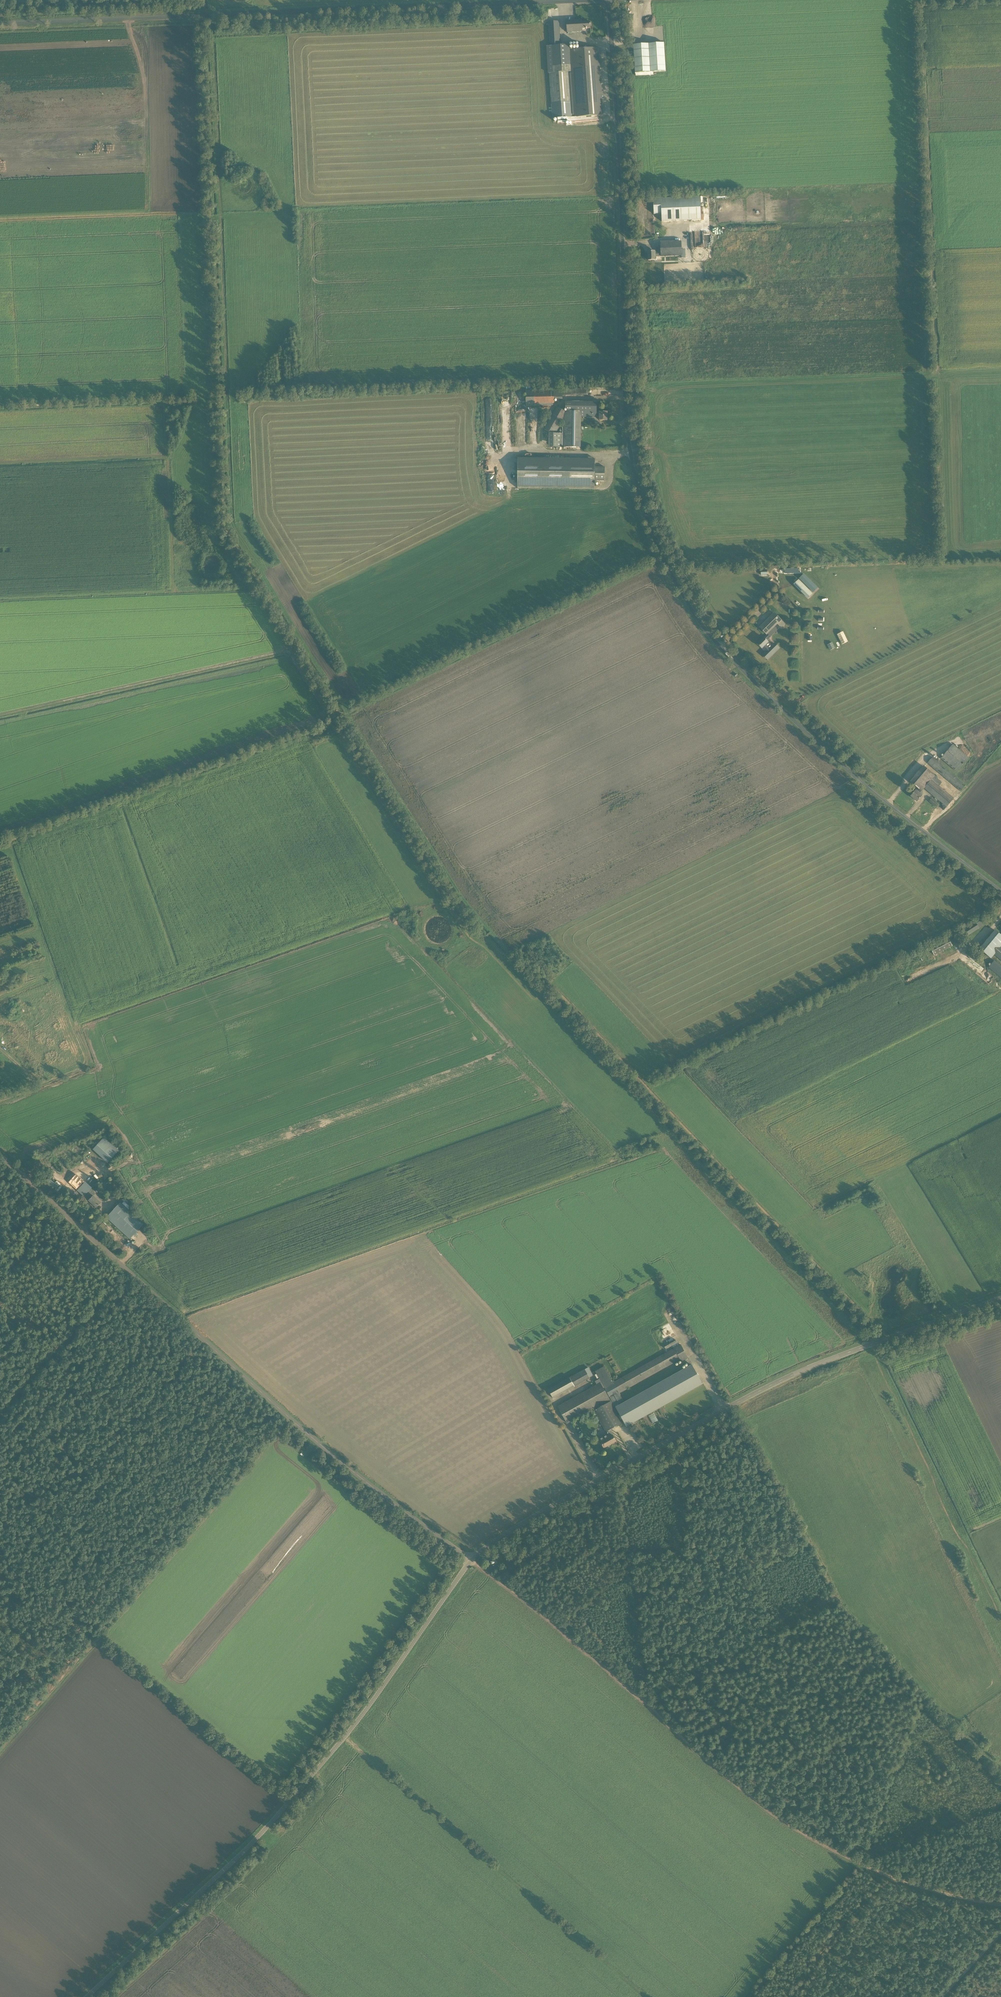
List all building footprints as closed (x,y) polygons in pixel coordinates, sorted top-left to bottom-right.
[(576,32),(576,35),(583,35),(582,29),(591,28),(590,22),(582,23),(582,20),(566,21),(567,32),(576,32)] [(603,115),(598,48),(569,50),(569,45),(560,46),(559,21),(548,22),(550,46),(544,46),(545,62),(548,74),(551,104),(571,103),(572,118),(603,115)] [(633,45),(635,73),(666,71),(664,43),(633,45)] [(653,199),(654,214),(662,214),(662,222),(701,220),(700,197),(653,199)] [(655,252),(648,252),(648,260),(653,260),(656,260),(661,260),(661,257),(682,256),(681,242),(665,242),(660,243),(661,252),(655,252)] [(525,390),(526,406),(553,405),(553,403),(554,403),(554,399),(562,399),(562,396),(587,395),(586,389),(525,390)] [(567,402),(567,411),(573,411),(573,403),(574,403),(574,409),(578,409),(578,402),(567,402)] [(585,412),(585,417),(596,417),(596,416),(599,416),(599,420),(602,420),(607,420),(607,412),(599,412),(599,413),(596,413),(596,402),(592,402),(592,412),(585,412)] [(557,407),(544,430),(549,433),(553,435),(566,412),(564,411),(557,407)] [(563,449),(580,449),(580,413),(566,413),(563,422),(563,449)] [(561,449),(561,435),(549,436),(549,449),(561,449)] [(518,458),(517,488),(594,489),(594,481),(595,467),(595,459),(518,458)] [(594,481),(604,481),(605,467),(595,467),(594,481)] [(799,579),(793,585),(808,599),(813,594),(799,579)] [(760,628),(766,634),(777,624),(781,627),(784,624),(780,620),(781,620),(774,613),(760,628)] [(766,652),(763,655),(767,659),(778,648),(774,644),(769,649),(765,645),(768,642),(767,641),(770,637),(767,635),(764,638),(757,644),(762,649),(763,648),(766,652)] [(940,758),(956,772),(969,758),(953,744),(940,758)] [(927,763),(960,792),(966,785),(933,757),(927,763)] [(913,778),(910,782),(918,789),(916,791),(911,796),(917,802),(922,796),(919,794),(924,788),(947,807),(954,799),(939,786),(942,782),(940,781),(940,780),(937,777),(937,778),(923,766),(913,777),(913,778)] [(931,798),(929,802),(935,807),(937,804),(931,798)] [(977,924),(967,930),(970,935),(980,929),(977,924)] [(991,959),(994,955),(1000,961),(1000,936),(995,930),(979,949),(991,959)] [(929,949),(933,957),(949,948),(945,940),(929,949)] [(1000,978),(1000,967),(994,961),(988,968),(1000,978)] [(106,1163),(118,1150),(103,1137),(91,1149),(106,1163)] [(88,1201),(96,1208),(101,1203),(93,1195),(95,1194),(90,1190),(89,1191),(87,1189),(85,1191),(72,1179),(68,1183),(83,1197),(84,1196),(89,1200),(88,1201)] [(106,1217),(130,1239),(144,1224),(120,1203),(106,1217)] [(595,1372),(600,1379),(595,1382),(597,1385),(558,1407),(567,1423),(593,1409),(607,1434),(599,1439),(604,1448),(616,1441),(613,1435),(612,1435),(610,1430),(623,1423),(621,1419),(622,1419),(626,1426),(702,1384),(692,1364),(624,1402),(619,1394),(680,1360),(681,1362),(688,1358),(681,1345),(613,1383),(604,1367),(595,1372)] [(589,1376),(592,1375),(588,1368),(548,1390),(553,1399),(590,1378),(589,1376)]
